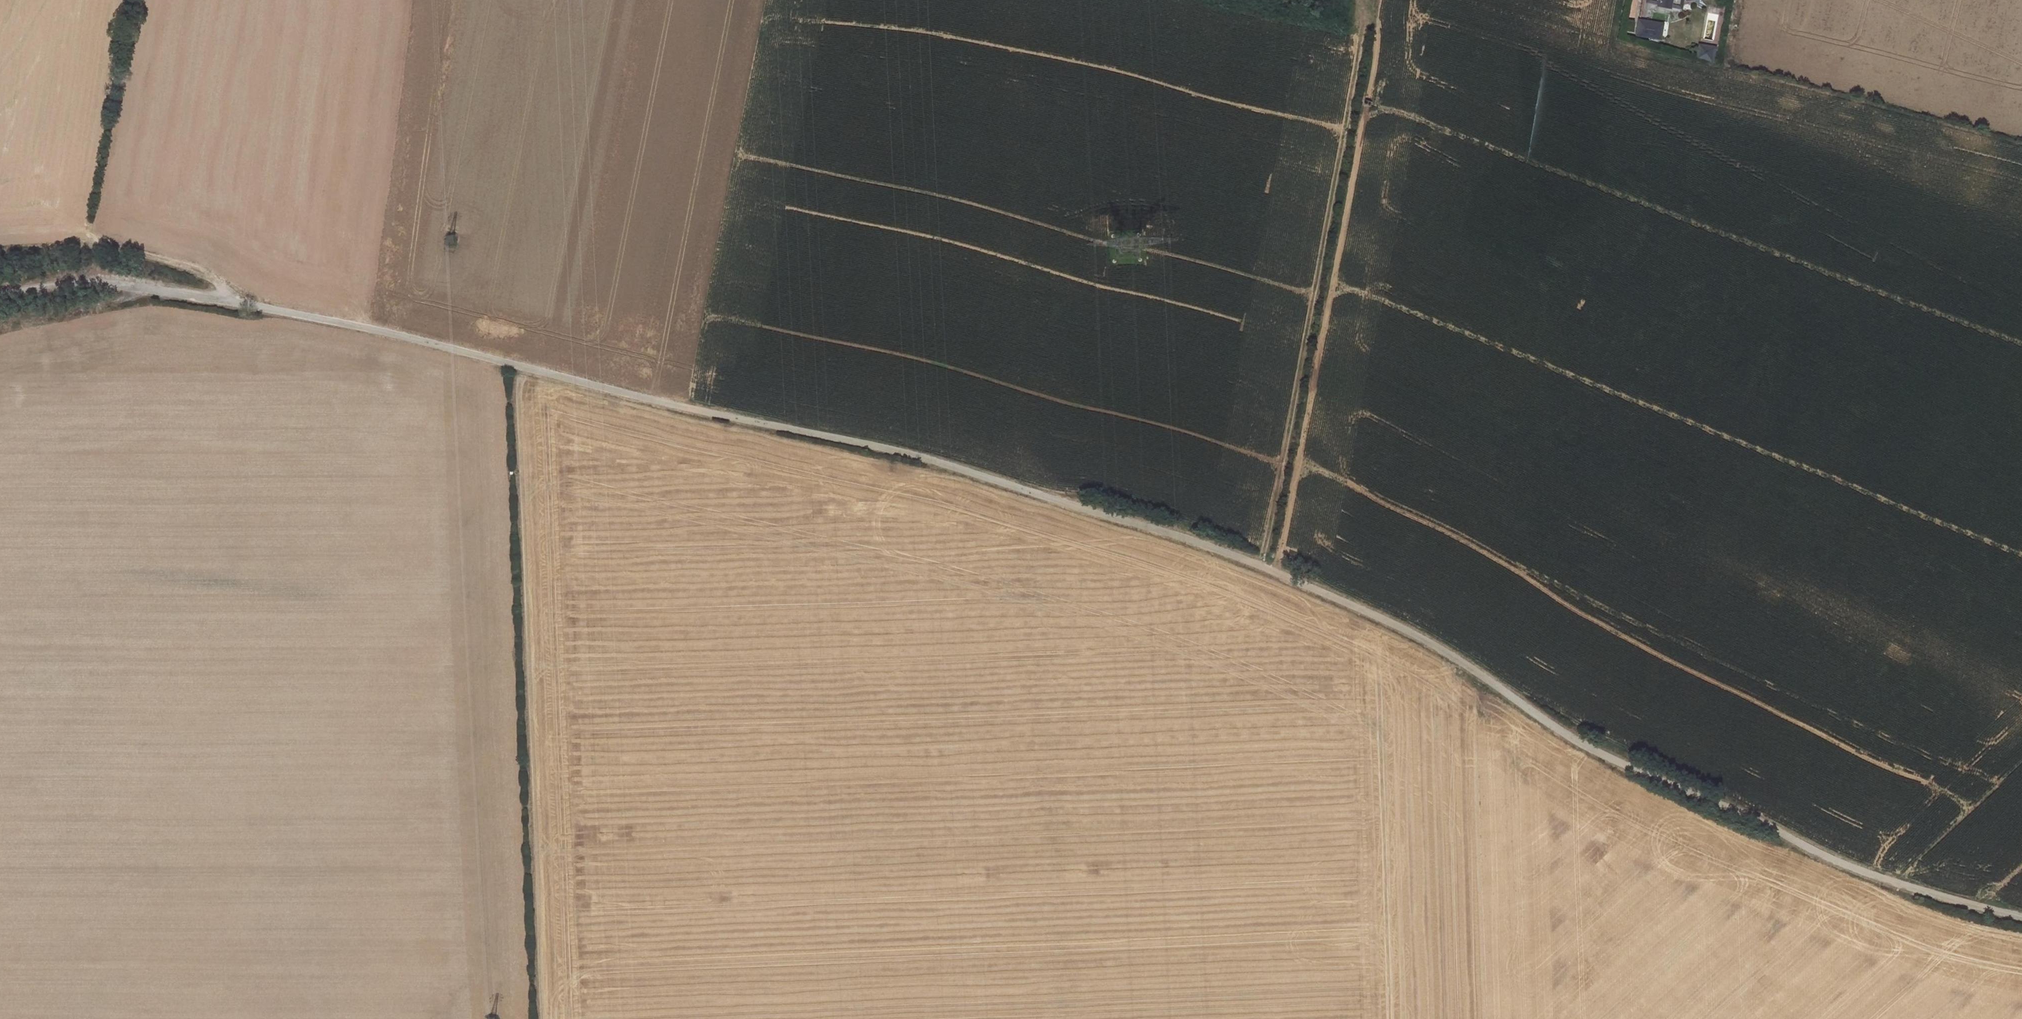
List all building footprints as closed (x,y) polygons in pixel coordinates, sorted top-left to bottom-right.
[(1649,1),(1658,3),(1657,7),(1670,9),(1670,5),(1679,7),(1680,0),(1649,0),(1649,1)] [(1640,22),(1637,35),(1658,40),(1661,27),(1640,22)] [(1714,53),(1715,48),(1701,45),(1700,51),(1714,53)] [(1700,51),(1699,60),(1712,62),(1714,53),(1700,51)]
